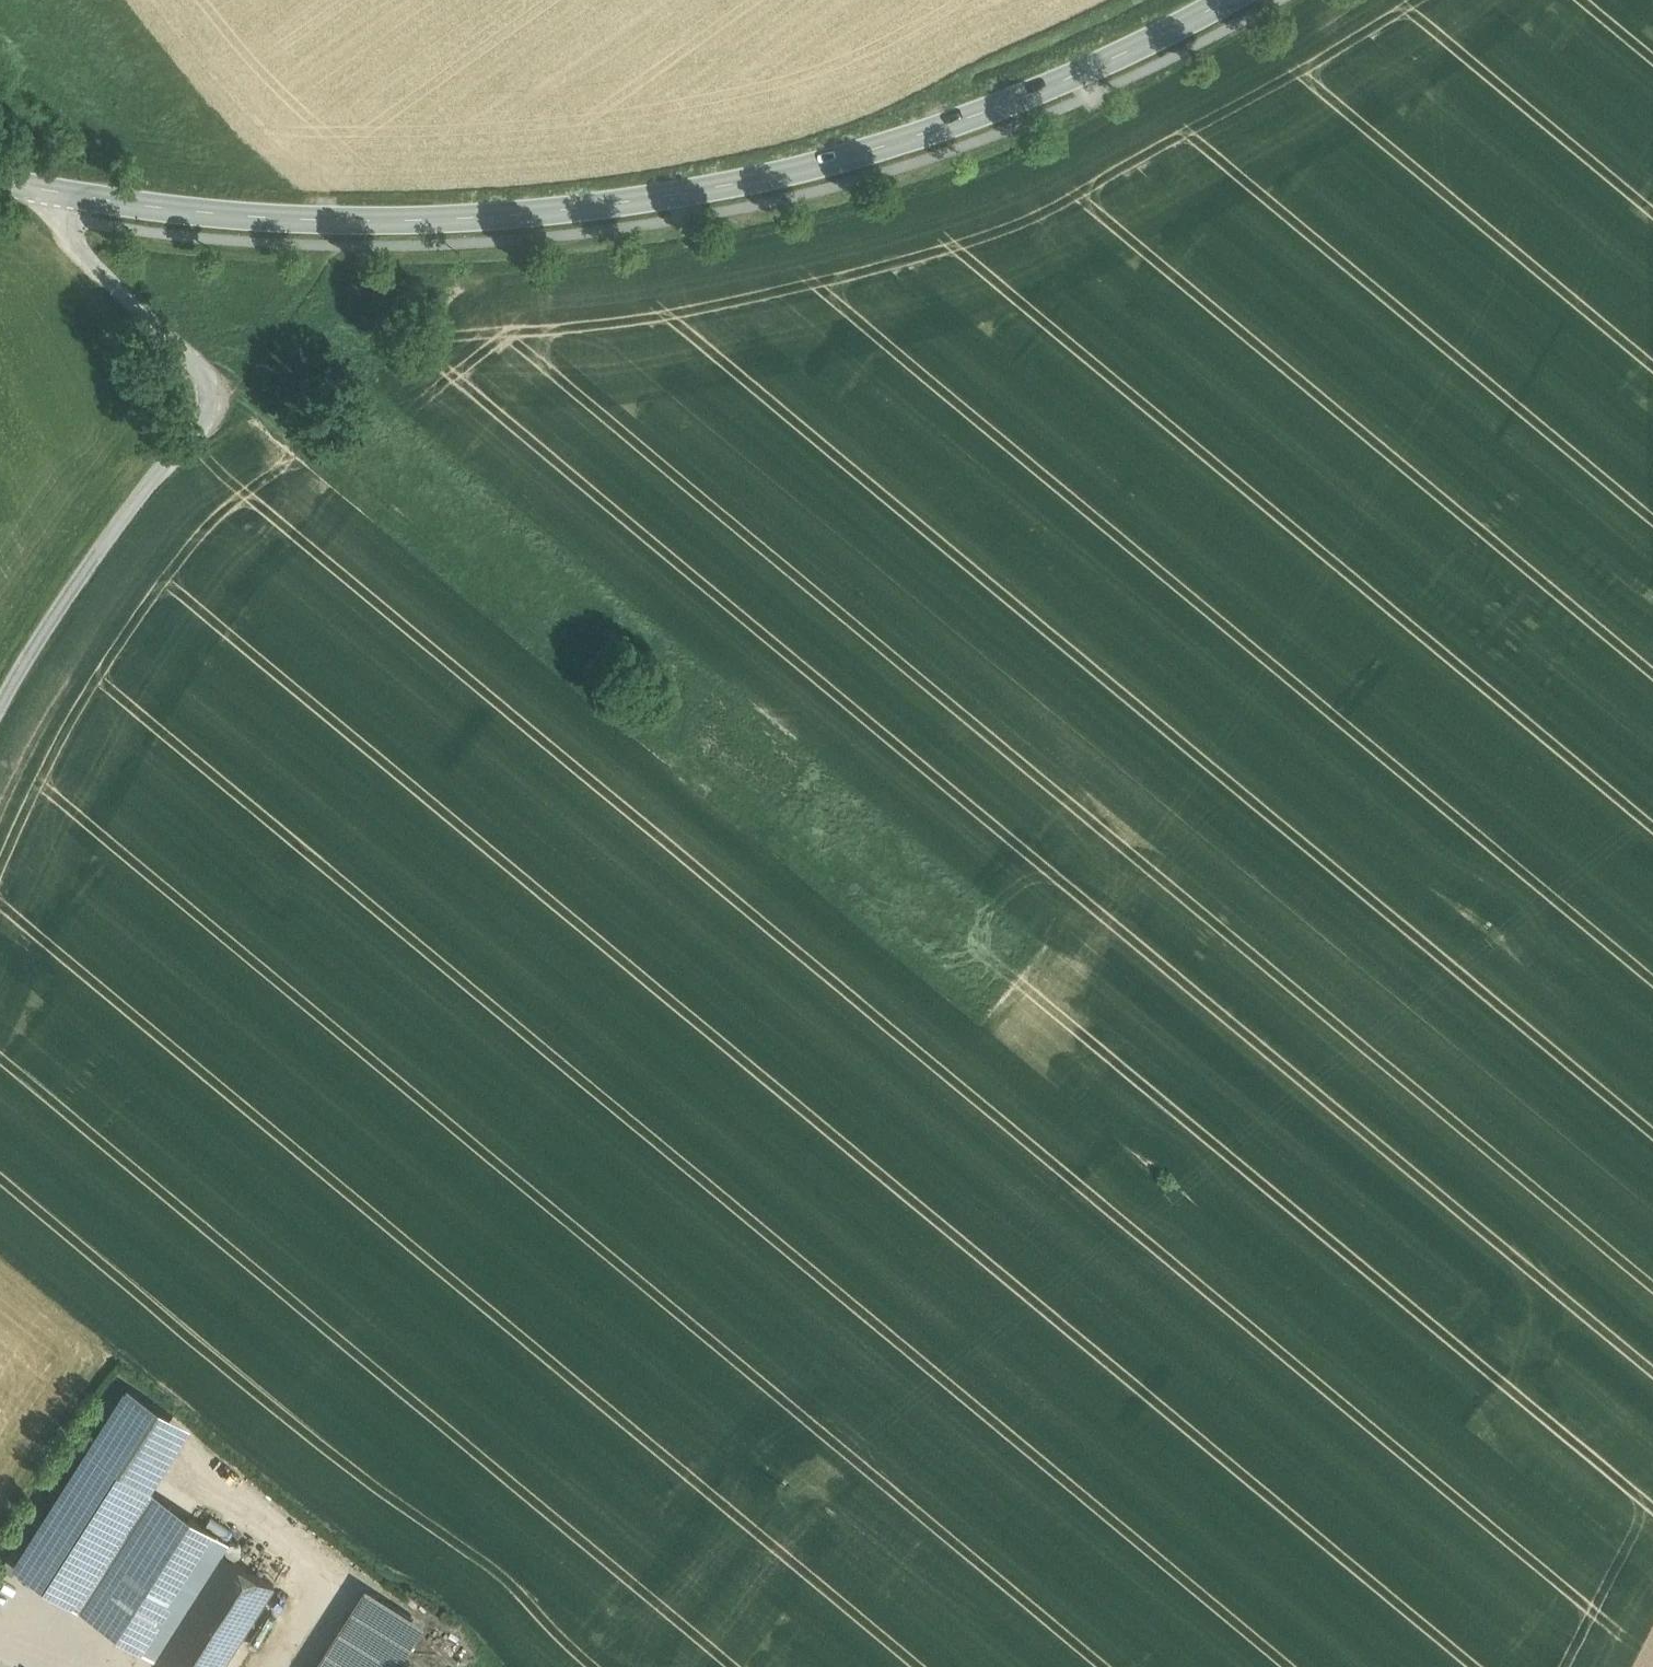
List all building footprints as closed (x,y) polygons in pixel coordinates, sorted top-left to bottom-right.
[(113,1412),(18,1562),(78,1601),(150,1490),(119,1470),(143,1432),(113,1412)] [(150,1490),(78,1601),(157,1651),(222,1549),(228,1540),(150,1490)] [(157,1651),(156,1653),(178,1666),(221,1666),(275,1582),(222,1549),(157,1651)] [(324,1666),(396,1666),(401,1659),(350,1626),(324,1666)]
